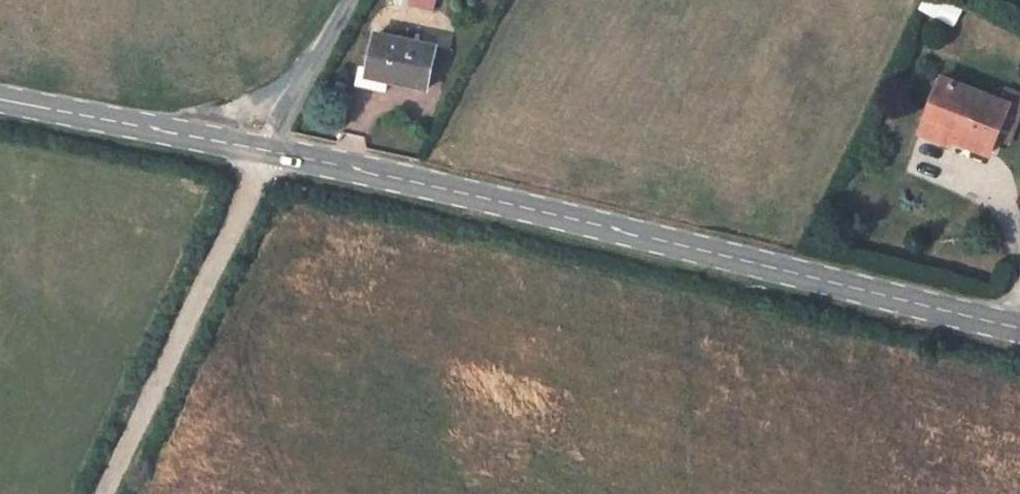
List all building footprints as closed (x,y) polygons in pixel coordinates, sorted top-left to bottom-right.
[(409,6),(433,11),(436,0),(410,0),(409,6)] [(384,36),(376,35),(374,47),(381,48),(384,36)] [(435,47),(384,36),(381,48),(374,47),(368,72),(365,89),(384,93),(387,82),(427,91),(435,47)] [(355,87),(365,89),(368,72),(359,70),(355,87)] [(1002,104),(941,80),(922,129),(952,141),(950,148),(962,153),(964,146),(989,155),(995,139),(1008,106),(1002,104)] [(1002,104),(1008,106),(1019,111),(1019,97),(1006,92),(1002,104)] [(1008,106),(995,139),(1009,145),(1019,114),(1019,111),(1008,106)] [(950,148),(952,141),(922,129),(919,136),(950,148)]
